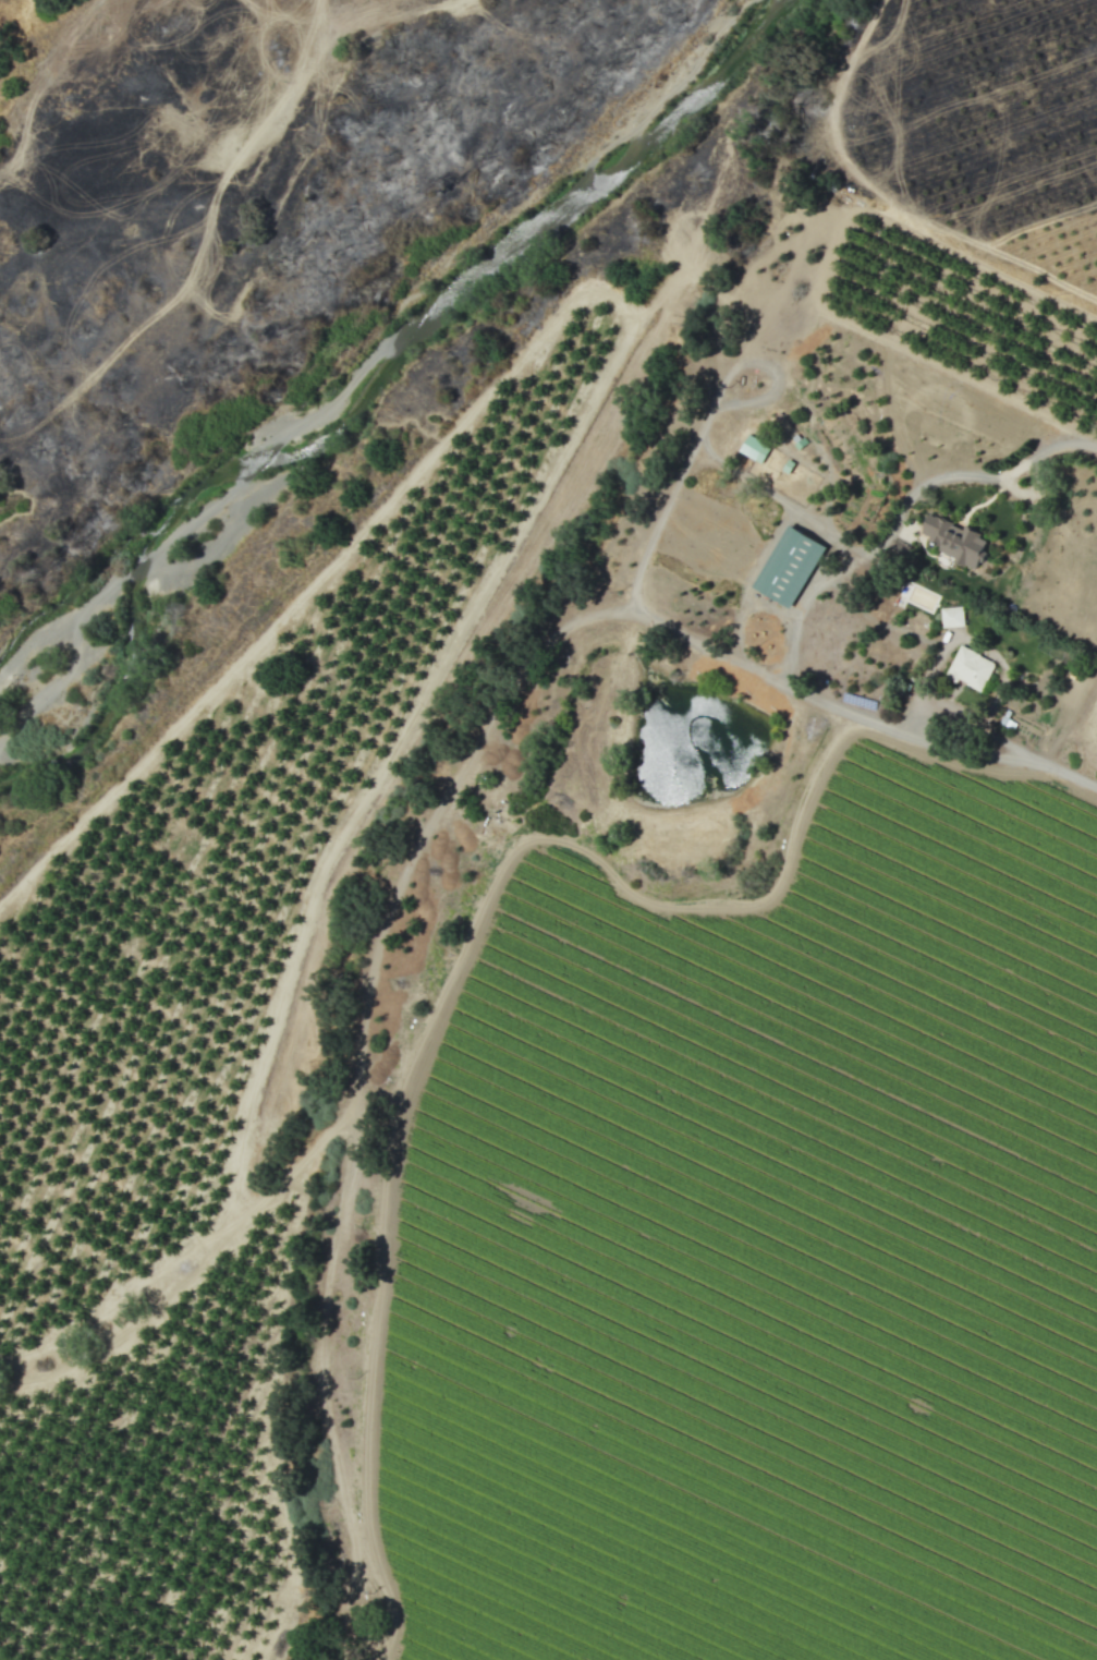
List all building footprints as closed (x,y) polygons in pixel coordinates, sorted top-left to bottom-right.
[(738,452),(761,464),(770,447),(747,435),(738,452)] [(920,536),(940,543),(936,553),(977,569),(989,538),(964,528),(964,527),(928,514),(920,536)] [(753,588),(791,609),(825,547),(788,526),(753,588)] [(943,629),(965,625),(962,606),(940,610),(943,629)] [(945,678),(956,683),(957,681),(981,692),(995,662),(959,646),(945,678)]
